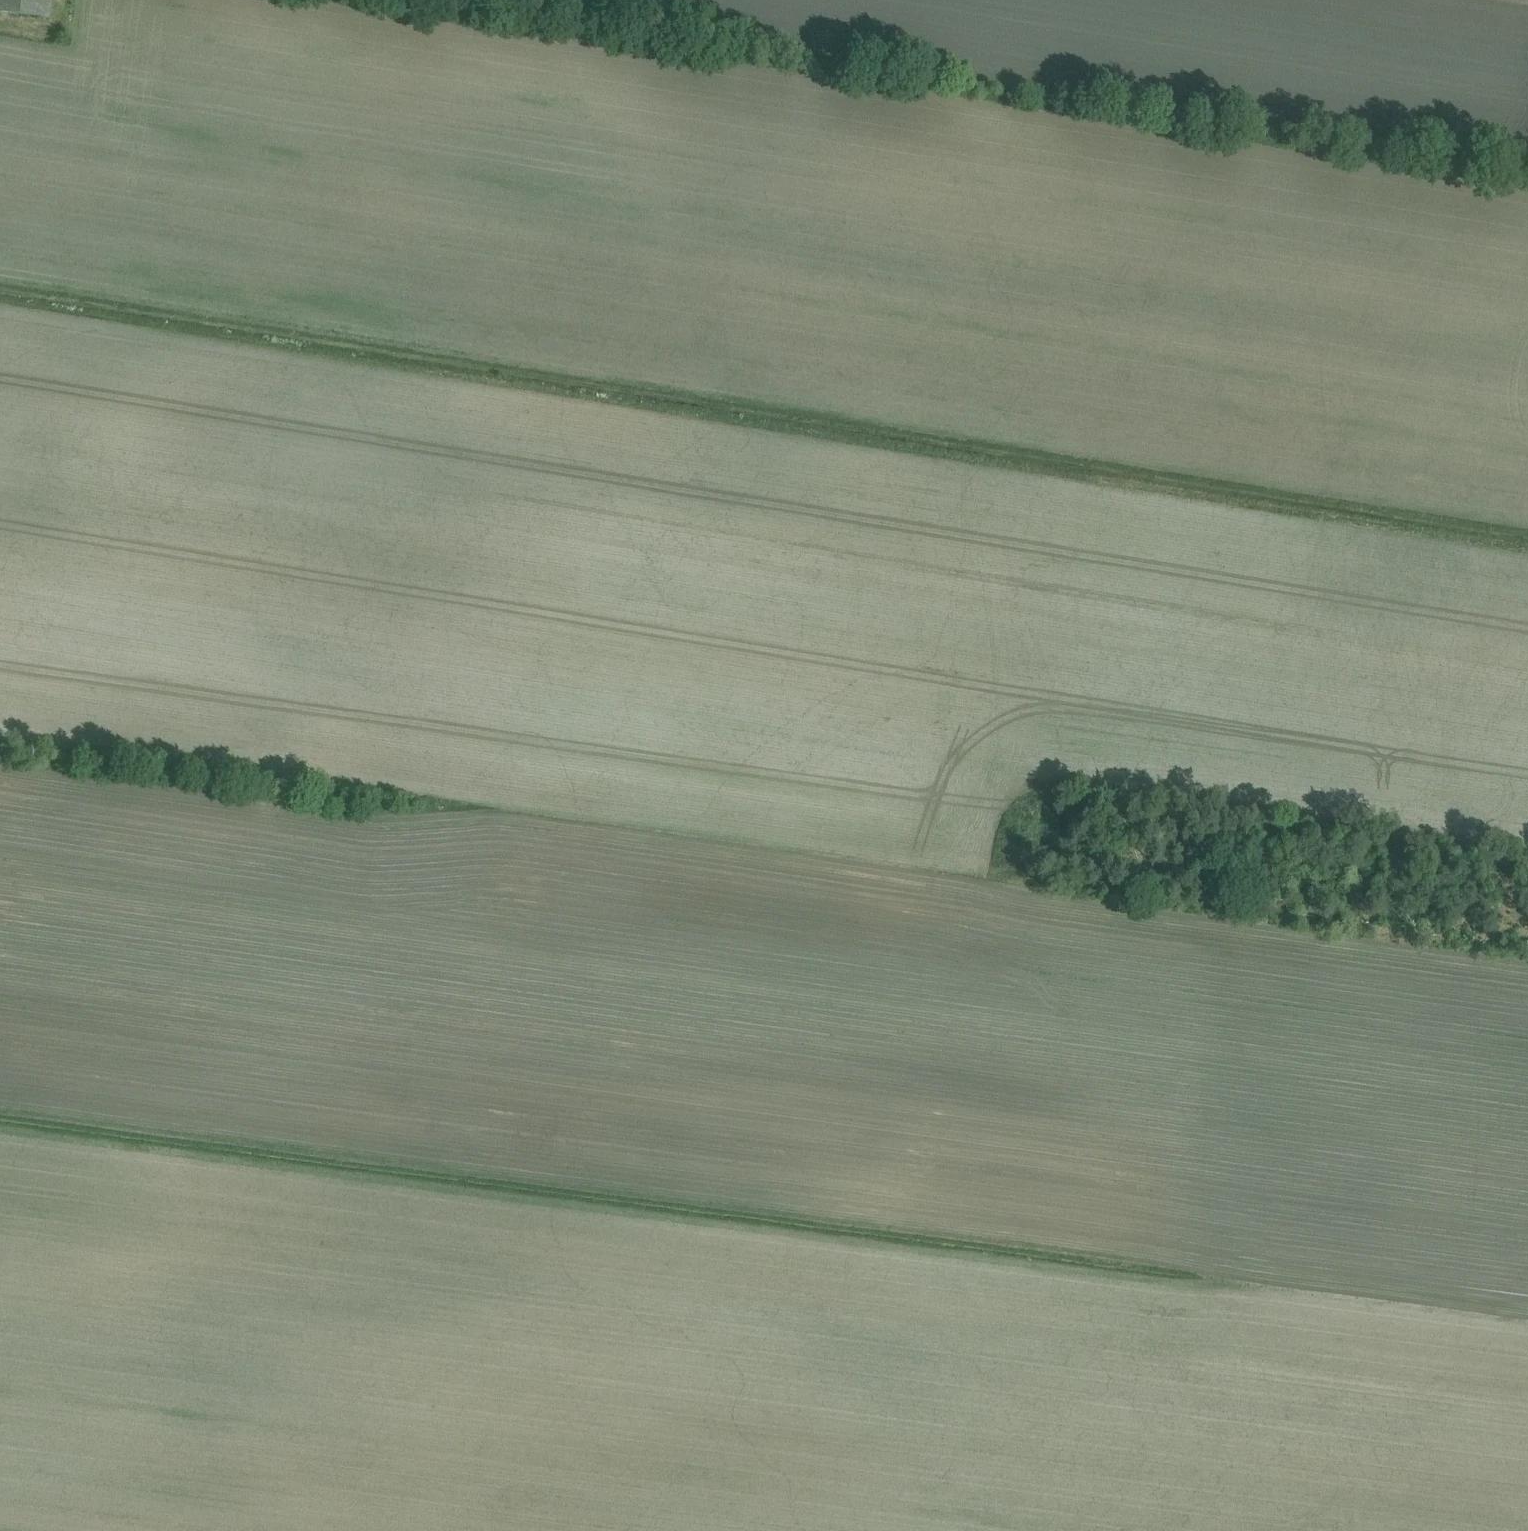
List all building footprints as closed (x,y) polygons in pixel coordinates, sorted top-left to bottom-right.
[(48,20),(50,0),(0,0),(0,14),(48,20)]
